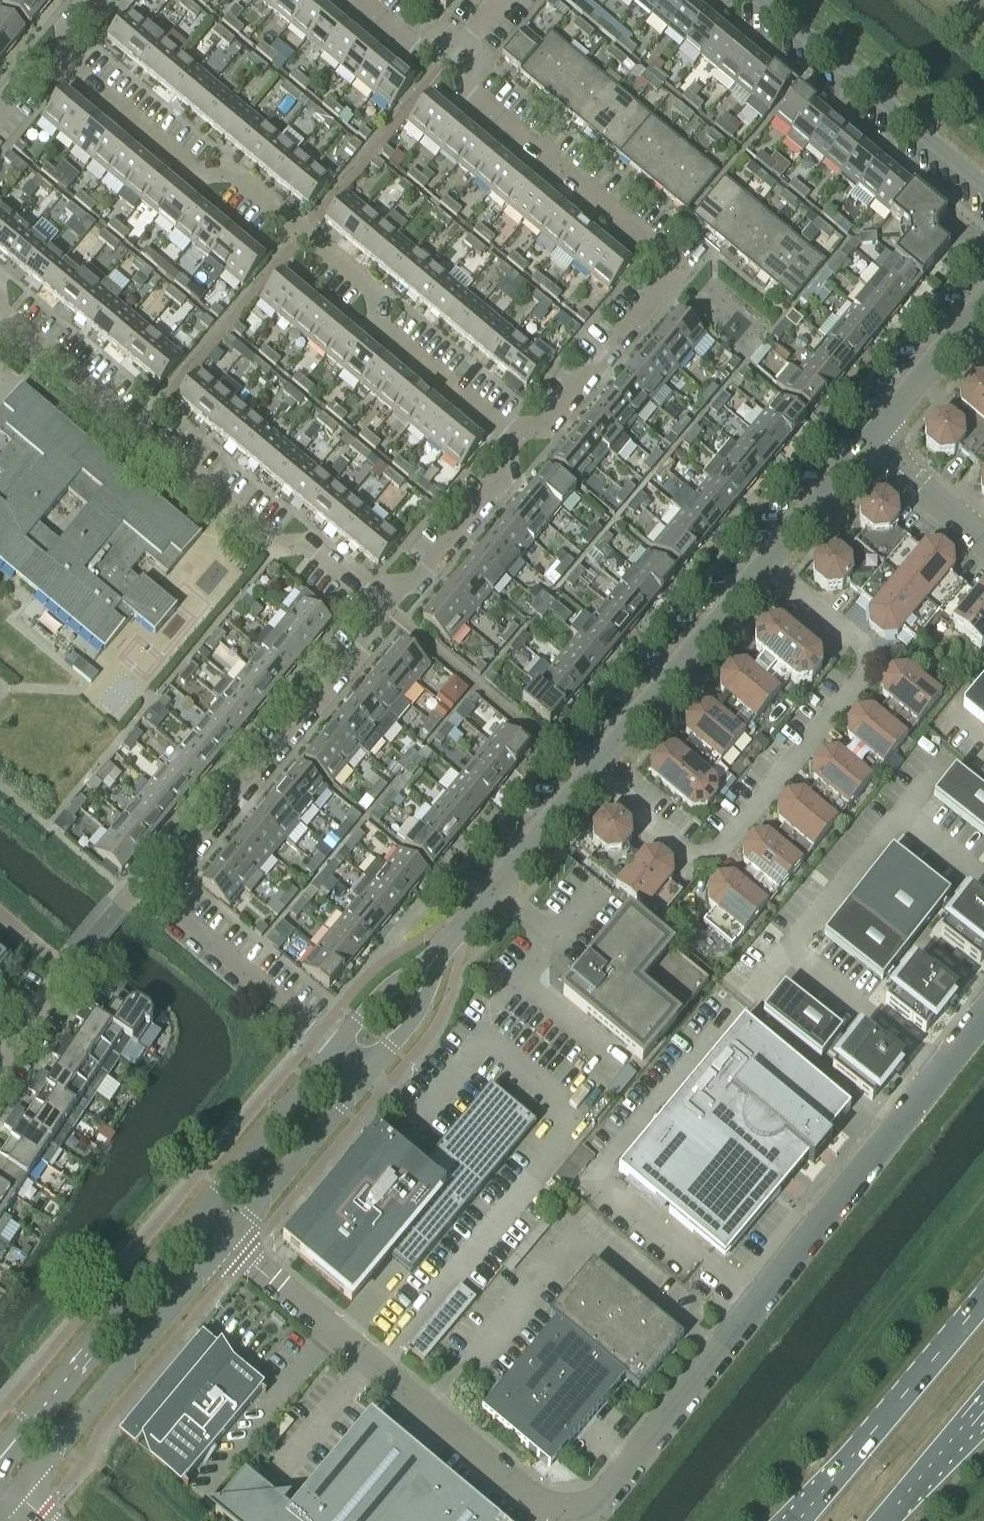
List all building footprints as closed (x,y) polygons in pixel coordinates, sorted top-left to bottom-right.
[(44,9),(44,8),(34,0),(5,0),(2,3),(29,26),(44,9)] [(51,0),(34,0),(44,8),(51,0)] [(193,5),(187,0),(184,0),(179,5),(187,12),(193,5)] [(283,0),(260,0),(273,11),(283,0)] [(311,0),(283,0),(273,11),(290,25),(311,0)] [(330,12),(315,0),(311,0),(290,25),(307,39),(330,12)] [(454,0),(433,0),(445,10),(454,0)] [(555,0),(548,0),(545,3),(553,10),(559,3),(555,0)] [(664,0),(636,0),(635,1),(651,15),(664,0)] [(691,1),(689,0),(664,0),(651,15),(668,29),(691,1)] [(685,43),(707,16),(691,1),(668,29),(685,43)] [(201,12),(197,9),(193,5),(187,12),(196,19),(201,12)] [(590,21),(595,14),(587,8),(582,14),(590,21)] [(0,11),(0,40),(10,49),(25,32),(0,11)] [(124,54),(147,27),(130,12),(107,40),(124,54)] [(323,53),(346,25),(330,12),(307,39),(323,53)] [(598,28),(604,21),(595,14),(590,21),(598,28)] [(236,22),(228,15),(222,22),(230,29),(236,22)] [(702,57),(724,30),(707,16),(685,43),(702,57)] [(580,33),(586,26),(578,19),(572,26),(580,33)] [(238,35),(244,28),(236,22),(230,29),(238,35)] [(340,67),(363,40),(346,25),(323,53),(340,67)] [(221,40),(226,33),(218,26),(213,33),(221,40)] [(588,39),(594,33),(586,26),(580,33),(588,39)] [(147,27),(124,54),(141,68),(164,41),(147,27)] [(518,71),(541,44),(525,30),(502,57),(518,71)] [(718,71),(741,43),(724,30),(702,57),(718,70),(718,71)] [(229,47),(234,40),(226,33),(221,40),(229,47)] [(536,86),(568,47),(551,33),(541,44),(518,71),(536,86)] [(629,42),(621,35),(615,42),(623,49),(629,42)] [(0,40),(0,61),(10,49),(0,40)] [(356,80),(379,53),(363,40),(340,67),(356,80)] [(157,82),(180,54),(164,41),(141,68),(157,82)] [(637,49),(629,42),(623,49),(631,56),(637,49)] [(269,50),(261,43),(256,50),(264,56),(269,50)] [(735,85),(758,57),(741,43),(718,71),(718,70),(711,78),(728,92),(734,84),(735,85)] [(552,100),(585,61),(568,47),(536,86),(552,100)] [(619,54),(611,47),(605,53),(613,60),(619,54)] [(272,63),(278,57),(269,50),(264,56),(272,63)] [(373,94),(396,67),(379,53),(356,80),(373,94)] [(174,96),(197,68),(180,54),(157,82),(174,96)] [(254,68),(260,61),(252,54),(246,61),(254,68)] [(622,67),(627,60),(619,54),(613,60),(622,67)] [(751,98),(774,71),(758,57),(735,85),(751,98)] [(263,75),(268,68),(260,61),(254,68),(263,75)] [(569,113),(601,75),(585,61),(552,100),(569,113)] [(654,79),(660,72),(652,65),(646,72),(654,79)] [(390,109),(413,82),(396,67),(373,94),(390,109)] [(191,110),(214,82),(197,68),(174,96),(191,110)] [(297,84),(303,77),(295,71),(289,77),(297,84)] [(762,121),(791,86),(774,71),(751,98),(752,99),(745,107),(762,121)] [(654,79),(646,72),(640,79),(649,86),(654,79)] [(668,79),(660,72),(654,79),(662,86),(668,79)] [(585,127),(618,88),(601,75),(569,113),(585,127)] [(311,84),(303,77),(297,84),(305,91),(311,84)] [(662,86),(654,79),(649,86),(657,92),(662,86)] [(208,124),(230,96),(214,82),(191,110),(208,124)] [(287,96),(293,89),(285,82),(279,89),(287,96)] [(602,141),(635,103),(618,88),(585,127),(602,141)] [(296,102),(301,96),(293,89),(287,96),(296,102)] [(792,132),(814,105),(797,90),(774,118),(792,132)] [(59,133),(81,106),(64,91),(41,118),(59,133)] [(689,104),(695,97),(687,91),(682,98),(689,104)] [(224,138),(247,110),(230,96),(208,124),(224,138)] [(425,138),(448,110),(430,96),(407,123),(425,138)] [(704,105),(695,97),(689,104),(698,111),(704,105)] [(336,105),(328,98),(322,105),(330,112),(336,105)] [(686,109),(678,102),(672,109),(680,116),(686,109)] [(619,155),(651,117),(635,103),(602,141),(619,155)] [(338,119),(344,112),(336,105),(330,112),(338,119)] [(802,153),(831,119),(814,105),(792,132),(786,139),(802,153)] [(75,147),(98,120),(81,106),(59,133),(75,147)] [(688,123),(694,116),(686,109),(680,116),(688,123)] [(241,152),(264,124),(247,110),(224,138),(241,152)] [(321,123),(326,117),(318,110),(312,116),(321,123)] [(441,151),(464,124),(448,110),(425,138),(441,151)] [(329,130),(334,123),(326,117),(321,123),(329,130)] [(636,169),(668,131),(651,117),(619,155),(636,169)] [(722,132),(728,125),(720,119),(715,126),(722,132)] [(825,160),(847,132),(831,119),(802,153),(803,153),(808,146),(825,160)] [(92,161),(115,133),(98,120),(75,147),(92,161)] [(257,165),(280,138),(264,124),(241,152),(257,165)] [(458,165),(481,138),(464,124),(441,151),(458,165)] [(731,139),(737,132),(728,125),(722,132),(731,139)] [(371,135),(363,128),(357,135),(366,141),(371,135)] [(719,137),(711,130),(705,137),(713,144),(719,137)] [(652,183),(685,144),(668,131),(636,169),(652,183)] [(842,174),(864,147),(847,132),(825,160),(842,174)] [(108,175),(131,147),(115,133),(92,161),(108,175)] [(721,151),(727,144),(719,137),(713,144),(721,151)] [(274,179),(297,152),(280,138),(257,165),(274,179)] [(474,179),(497,152),(481,138),(458,165),(474,179)] [(356,153),(362,146),(354,139),(348,146),(356,153)] [(21,155),(27,148),(19,141),(13,148),(21,155)] [(669,197),(701,158),(685,144),(652,183),(669,197)] [(394,154),(385,146),(382,150),(383,156),(389,161),(394,154)] [(125,188),(148,161),(131,147),(108,175),(125,188)] [(850,197),(881,160),(864,147),(842,174),(858,187),(850,197)] [(17,159),(9,152),(3,159),(12,166),(17,159)] [(290,193),(313,165),(297,152),(274,179),(290,193)] [(491,193),(514,166),(497,152),(474,179),(491,193)] [(769,159),(761,153),(755,159),(763,166),(769,159)] [(686,212),(719,173),(701,158),(669,197),(686,212)] [(777,166),(769,159),(763,166),(771,173),(777,166)] [(379,172),(385,165),(379,160),(373,161),(370,164),(379,172)] [(874,201),(897,174),(881,160),(850,197),(866,210),(874,201)] [(142,202),(165,175),(148,161),(125,188),(142,202)] [(759,171),(751,164),(746,171),(754,177),(759,171)] [(55,171),(47,165),(41,171),(49,178),(55,171)] [(308,207),(331,180),(313,165),(290,193),(308,207)] [(507,207),(530,179),(514,166),(491,193),(507,207)] [(415,183),(421,176),(413,169),(407,176),(415,183)] [(63,178),(55,171),(49,178),(57,185),(63,178)] [(768,177),(759,171),(754,177),(762,184),(768,177)] [(891,215),(914,188),(897,174),(874,201),(891,215)] [(158,216),(181,189),(165,175),(142,202),(158,216)] [(40,189),(45,183),(37,176),(31,183),(40,189)] [(423,190),(429,183),(421,176),(415,183),(423,190)] [(709,231),(742,192),(724,178),(692,216),(709,231)] [(524,221),(547,194),(530,179),(507,207),(524,221)] [(802,187),(794,180),(788,187),(796,194),(802,187)] [(405,194),(411,187),(403,181),(397,187),(405,194)] [(53,189),(45,183),(40,189),(48,196),(53,189)] [(419,194),(411,187),(405,194),(414,201),(419,194)] [(810,194),(802,187),(796,194),(805,200),(810,194)] [(949,248),(938,238),(936,226),(946,215),(914,188),(891,215),(909,230),(909,239),(895,257),(922,280),(949,248)] [(175,230),(198,203),(181,189),(158,216),(175,230)] [(88,199),(80,192),(74,199),(82,206),(88,199)] [(726,244),(758,206),(742,192),(709,231),(726,244)] [(787,205),(793,198),(784,192),(779,198),(787,205)] [(343,236),(365,209),(348,194),(325,222),(343,236)] [(541,235),(564,208),(547,194),(524,221),(541,235)] [(448,210),(454,204),(446,197),(440,204),(448,210)] [(795,212),(801,205),(793,198),(787,205),(795,212)] [(90,213),(96,206),(88,199),(82,206),(90,213)] [(191,244),(214,216),(198,203),(175,230),(191,244)] [(73,217),(78,210),(70,204),(65,210),(73,217)] [(462,210),(454,204),(448,210),(456,217),(462,210)] [(15,218),(0,205),(0,236),(15,218)] [(743,259),(775,220),(758,206),(726,244),(743,259)] [(439,222),(444,215),(436,208),(431,215),(439,222)] [(558,249),(581,222),(564,208),(541,235),(558,249)] [(835,215),(827,208),(821,215),(830,221),(835,215)] [(359,250),(382,223),(365,209),(343,236),(359,250)] [(87,217),(78,210),(73,217),(81,224),(87,217)] [(447,229),(452,222),(444,215),(439,222),(447,229)] [(843,221),(835,215),(830,221),(838,228),(843,221)] [(208,258),(231,231),(214,216),(191,244),(208,258)] [(33,232),(15,218),(0,236),(0,251),(10,259),(33,232)] [(820,233),(826,226),(818,219),(812,226),(820,233)] [(121,227),(113,220),(107,227),(115,233),(121,227)] [(759,272),(791,233),(775,220),(743,259),(759,272)] [(574,263),(597,235),(581,222),(558,249),(574,263)] [(375,264),(398,236),(382,223),(359,250),(375,264)] [(481,238),(487,231),(479,225),(473,231),(481,238)] [(834,233),(826,226),(820,233),(828,240),(834,233)] [(129,233),(121,227),(115,233),(124,240),(129,233)] [(106,245),(111,238),(103,231),(98,238),(106,245)] [(225,272),(248,244),(231,231),(208,258),(225,272)] [(489,245),(495,238),(487,231),(481,238),(489,245)] [(26,273),(49,246),(33,232),(10,259),(26,273)] [(775,286),(808,247),(791,233),(759,272),(775,286)] [(877,242),(876,233),(865,234),(866,243),(877,242)] [(866,243),(865,234),(855,235),(856,244),(866,243)] [(591,277),(614,249),(597,235),(574,263),(591,277)] [(392,278),(415,251),(398,236),(375,264),(392,278)] [(472,250),(477,243),(469,236),(464,243),(472,250)] [(120,245),(111,238),(106,245),(114,252),(120,245)] [(480,256),(486,250),(477,243),(472,250),(480,256)] [(242,286),(265,259),(248,244),(225,272),(242,286)] [(43,287),(65,259),(49,246),(26,273),(43,287)] [(793,301),(825,262),(808,247),(775,286),(793,301)] [(155,255),(147,248),(141,255),(149,261),(155,255)] [(608,291),(631,264),(614,249),(591,277),(608,291)] [(408,291),(431,264),(415,251),(392,278),(408,291)] [(521,259),(512,253),(507,259),(515,266),(521,259)] [(840,268),(847,259),(840,254),(833,262),(840,268)] [(163,262),(155,255),(149,261),(157,268),(163,262)] [(908,296),(922,280),(895,257),(881,274),(908,296)] [(59,301),(82,273),(65,259),(43,287),(59,301)] [(139,273),(145,266),(137,259),(131,266),(139,273)] [(523,273),(529,266),(521,259),(515,266),(523,273)] [(833,276),(840,268),(833,262),(826,270),(833,276)] [(426,306),(448,278),(431,264),(408,291),(426,306)] [(505,278),(511,271),(503,264),(497,271),(505,278)] [(147,280),(153,273),(145,266),(139,273),(147,280)] [(881,274),(871,266),(857,282),(867,290),(894,313),(908,296),(881,274)] [(76,315),(104,281),(87,267),(82,273),(59,301),(76,315)] [(514,284),(519,278),(511,271),(505,278),(514,284)] [(277,315),(300,288),(282,273),(259,300),(277,315)] [(182,289),(188,282),(180,276),(174,282),(182,289)] [(442,319),(465,292),(448,278),(426,306),(442,319)] [(821,307),(834,291),(819,279),(806,295),(821,307)] [(554,287),(545,280),(540,287),(548,294),(554,287)] [(93,329),(116,302),(121,296),(104,281),(76,315),(93,329)] [(190,296),(196,289),(188,282),(182,289),(190,296)] [(173,301),(178,294),(170,287),(164,294),(173,301)] [(556,301),(562,294),(554,287),(548,294),(556,301)] [(293,329),(316,301),(300,288),(277,315),(293,329)] [(880,330),(894,313),(867,290),(853,307),(880,330)] [(459,334),(482,307),(465,292),(442,319),(459,334)] [(544,299),(536,292),(530,299),(539,305),(544,299)] [(181,307),(186,301),(178,294),(173,301),(181,307)] [(806,309),(812,301),(806,295),(799,303),(806,309)] [(547,312),(552,305),(544,299),(539,305),(547,312)] [(310,343),(333,316),(316,301),(293,329),(310,343)] [(109,342),(132,315),(116,302),(93,329),(109,342)] [(223,312),(215,305),(209,312),(218,319),(223,312)] [(475,347),(498,320),(482,307),(459,334),(475,347)] [(867,346),(880,330),(853,307),(839,323),(867,346)] [(590,317),(582,311),(576,317),(584,324),(590,317)] [(706,336),(688,320),(679,313),(665,330),(692,353),(706,336)] [(125,356),(148,328),(132,315),(109,342),(125,356)] [(214,323),(206,316),(200,323),(208,330),(214,323)] [(326,356),(349,329),(333,316),(310,343),(326,356)] [(853,363),(867,346),(839,323),(832,317),(818,333),(833,346),(853,363)] [(492,361),(515,334),(498,320),(475,347),(492,361)] [(785,334),(791,326),(785,320),(778,328),(785,334)] [(580,329),(572,322),(566,329),(575,336),(580,329)] [(246,331),(237,323),(234,327),(235,333),(241,338),(246,331)] [(142,370),(165,343),(148,328),(125,356),(142,370)] [(778,342),(785,334),(778,328),(771,336),(778,342)] [(326,356),(344,371),(366,343),(349,329),(326,356)] [(692,353),(665,330),(651,347),(678,369),(692,353)] [(509,375),(531,348),(515,334),(492,361),(509,375)] [(237,342),(231,337),(225,338),(222,342),(231,349),(237,342)] [(160,385),(183,357),(165,343),(142,370),(160,385)] [(360,384),(383,357),(366,343),(344,371),(360,384)] [(273,353),(265,346),(259,353),(267,360),(273,353)] [(839,379),(853,363),(833,346),(820,363),(839,379)] [(678,369),(651,347),(637,363),(664,386),(678,369)] [(526,389),(549,362),(531,348),(509,375),(526,389)] [(281,360),(273,353),(267,360),(275,367),(281,360)] [(756,368),(763,359),(757,354),(750,362),(756,368)] [(377,399),(400,371),(383,357),(360,384),(377,399)] [(263,365),(255,358),(249,365),(257,371),(263,365)] [(733,372),(740,364),(733,358),(727,366),(733,372)] [(664,386),(637,363),(623,380),(650,403),(664,386)] [(825,396),(839,379),(820,363),(806,379),(825,396)] [(266,378),(271,371),(263,365),(257,371),(266,378)] [(745,382),(752,373),(745,368),(738,376),(745,382)] [(393,412),(416,385),(400,371),(377,399),(393,412)] [(195,414),(217,386),(200,372),(177,399),(195,414)] [(811,413),(825,396),(806,379),(798,373),(783,390),(811,413)] [(306,381),(298,374),(292,381),(300,388),(306,381)] [(970,378),(960,390),(961,406),(966,410),(967,410),(983,424),(983,377),(970,378)] [(650,403),(623,380),(609,396),(637,419),(650,403)] [(308,394),(314,388),(306,381),(300,388),(308,394)] [(23,385),(24,385),(23,384),(0,412),(0,434),(12,444),(0,458),(0,561),(105,648),(104,649),(105,649),(133,615),(155,634),(177,608),(142,579),(140,581),(131,573),(145,555),(168,574),(202,533),(201,533),(200,533),(23,385)] [(712,398),(719,390),(712,384),(705,392),(712,398)] [(291,399),(296,392),(288,385),(282,392),(291,399)] [(410,426),(433,399),(416,385),(393,412),(410,426)] [(195,414),(211,427),(234,400),(217,386),(195,414)] [(299,406),(304,399),(296,392),(291,399),(299,406)] [(705,406),(712,398),(705,392),(699,400),(705,406)] [(723,407),(730,399),(723,394),(717,402),(723,407)] [(637,419),(609,396),(595,413),(630,442),(631,442),(623,435),(637,419)] [(791,436),(806,419),(779,396),(764,413),(791,436)] [(426,440),(449,413),(433,399),(410,426),(426,440)] [(227,441),(250,413),(234,400),(211,427),(227,441)] [(339,409),(331,402),(326,409),(334,416),(339,409)] [(716,415),(723,407),(717,402),(710,410),(716,415)] [(342,422),(348,416),(339,409),(334,416),(342,422)] [(983,447),(983,424),(967,410),(966,410),(956,423),(950,418),(946,418),(942,418),(939,418),(935,420),(932,422),(929,425),(926,428),(925,432),(924,436),(924,440),(925,444),(926,447),(928,451),(931,453),(934,456),(938,457),(942,458),(946,458),(950,457),(954,456),(958,450),(972,462),(983,447)] [(244,455),(267,428),(250,413),(227,441),(244,455)] [(443,454),(466,426),(449,413),(426,440),(443,454)] [(630,442),(595,413),(581,430),(609,452),(617,458),(630,442)] [(791,436),(764,413),(751,430),(778,452),(791,436)] [(324,427),(330,420),(322,414),(316,420),(324,427)] [(684,431),(691,423),(684,417),(677,425),(684,431)] [(338,427),(330,420),(324,427),(332,434),(338,427)] [(678,439),(684,431),(677,425),(671,433),(678,439)] [(460,468),(483,441),(466,426),(443,454),(460,468)] [(696,441),(702,432),(696,427),(689,435),(696,441)] [(261,469),(284,442),(267,428),(244,455),(261,469)] [(373,437),(364,430),(359,437),(367,443),(373,437)] [(609,452),(581,430),(568,446),(595,469),(609,452)] [(778,452),(751,430),(737,446),(764,469),(778,452)] [(689,448),(696,441),(689,435),(682,443),(689,448)] [(381,443),(373,437),(367,443),(375,450),(381,443)] [(357,455),(363,448),(355,441),(349,448),(357,455)] [(764,469),(737,446),(736,447),(730,441),(716,458),(750,486),(764,469)] [(278,483),(301,456),(284,442),(261,469),(278,483)] [(595,469),(568,446),(553,463),(580,486),(595,469)] [(972,462),(983,472),(983,447),(972,462)] [(366,462),(371,455),(363,448),(357,455),(366,462)] [(656,464),(663,456),(657,450),(650,458),(656,464)] [(294,497),(317,469),(301,456),(278,483),(294,497)] [(406,464),(398,457),(392,464),(400,471),(406,464)] [(650,472),(656,464),(650,458),(643,466),(650,472)] [(736,502),(750,486),(716,458),(703,473),(710,479),(709,479),(736,502)] [(668,474),(675,465),(668,460),(661,468),(668,474)] [(408,478),(414,471),(406,464),(400,471),(408,478)] [(661,482),(668,474),(661,468),(654,476),(661,482)] [(311,511),(334,484),(317,469),(294,497),(311,511)] [(391,482),(396,476),(388,469),(382,476),(391,482)] [(576,492),(548,469),(534,486),(561,509),(576,492)] [(399,489),(404,483),(396,476),(391,482),(399,489)] [(736,502),(709,479),(695,496),(722,519),(736,502)] [(629,497),(636,489),(629,483),(622,492),(629,497)] [(327,525),(350,497),(334,484),(311,511),(327,525)] [(561,509),(534,486),(520,503),(548,526),(561,509)] [(442,495),(434,488),(428,494),(436,501),(442,495)] [(622,505),(629,497),(622,492),(615,500),(622,505)] [(640,507),(647,498),(640,493),(633,501),(640,507)] [(708,536),(722,519),(695,496),(681,513),(708,536)] [(344,538),(367,511),(350,497),(327,525),(344,538)] [(907,539),(894,528),(898,523),(897,507),(885,497),(869,498),(859,510),(860,526),(866,530),(855,544),(883,568),(907,539)] [(427,513),(432,506),(424,499),(419,506),(427,513)] [(634,515),(640,507),(633,501),(627,509),(634,515)] [(533,543),(548,526),(520,503),(506,520),(533,543)] [(361,553),(384,525),(367,511),(344,538),(361,553)] [(695,552),(708,536),(681,513),(668,529),(695,552)] [(533,543),(506,520),(493,536),(520,559),(533,543)] [(595,538),(602,530),(595,524),(588,532),(595,538)] [(378,567),(401,539),(384,525),(361,553),(378,567)] [(680,569),(695,552),(668,529),(653,547),(680,569)] [(588,546),(595,538),(588,532),(582,540),(588,546)] [(607,547),(613,539),(606,533),(600,542),(607,547)] [(520,559),(493,536),(479,553),(506,575),(520,559)] [(954,569),(952,553),(940,544),(925,545),(920,550),(907,539),(883,568),(939,614),(963,586),(949,574),(954,569)] [(600,555),(607,547),(600,542),(593,550),(600,555)] [(850,588),(859,596),(883,568),(855,544),(844,557),(838,553),(823,554),(813,566),(814,582),(826,592),(842,590),(846,585),(850,588)] [(675,575),(648,552),(633,570),(661,593),(675,575)] [(506,575),(479,553),(465,569),(492,592),(506,575)] [(567,571),(574,563),(567,557),(561,565),(567,571)] [(273,579),(280,571),(274,565),(267,573),(273,579)] [(561,579),(567,571),(561,565),(554,573),(561,579)] [(579,580),(586,572),(579,567),(572,575),(579,580)] [(939,614),(883,568),(859,596),(873,607),(868,613),(870,628),(882,638),(897,637),(902,631),(916,643),(939,615),(939,614)] [(492,592),(465,569),(451,586),(478,609),(492,592)] [(661,593),(633,570),(620,586),(647,609),(661,593)] [(572,588),(579,580),(572,575),(565,583),(572,588)] [(478,609),(451,586),(437,603),(464,625),(478,609)] [(647,609),(620,586),(606,603),(633,626),(647,609)] [(980,591),(976,597),(963,586),(939,614),(939,615),(981,650),(983,646),(983,591),(980,591)] [(331,623),(323,617),(328,611),(305,591),(285,615),(289,618),(316,641),(331,623)] [(542,606),(549,597),(542,592),(535,600),(542,606)] [(254,603),(247,597),(240,605),(247,611),(254,603)] [(549,611),(556,603),(549,597),(542,606),(549,611)] [(535,614),(542,606),(535,600),(529,608),(535,614)] [(450,643),(464,625),(437,603),(423,620),(450,643)] [(633,626),(606,603),(592,619),(619,642),(633,626)] [(240,619),(247,611),(240,605),(233,613),(240,619)] [(542,619),(549,611),(542,606),(535,614),(542,619)] [(316,641),(289,618),(275,634),(302,657),(316,641)] [(619,642),(592,619),(578,636),(606,658),(619,642)] [(821,671),(820,655),(780,622),(765,624),(755,636),(756,651),(761,656),(751,668),(780,693),(790,680),(796,684),(811,683),(821,671)] [(512,637),(519,629),(512,623),(505,631),(512,637)] [(219,644),(226,636),(219,630),(212,638),(219,644)] [(505,645),(512,637),(505,631),(499,640),(505,645)] [(524,647),(530,639),(524,633),(517,641),(524,647)] [(302,657),(275,634),(261,651),(289,674),(302,657)] [(606,658),(578,636),(565,652),(592,675),(606,658)] [(213,652),(219,644),(212,638),(206,646),(213,652)] [(517,655),(524,647),(517,641),(510,649),(517,655)] [(430,666),(403,643),(389,660),(416,683),(430,666)] [(275,690),(289,674),(261,651),(247,668),(275,690)] [(592,675),(565,652),(550,669),(578,692),(592,675)] [(99,674),(80,659),(73,668),(91,684),(99,674)] [(416,683),(389,660),(375,677),(402,699),(416,683)] [(578,692),(550,669),(541,661),(527,678),(537,686),(564,708),(578,692)] [(480,676),(487,667),(480,662),(473,670),(480,676)] [(192,677),(198,669),(192,663),(185,671),(192,677)] [(745,734),(780,693),(751,668),(745,664),(730,665),(720,677),(721,693),(726,697),(716,710),(745,734)] [(261,707),(275,690),(247,668),(234,684),(261,707)] [(889,701),(878,714),(907,738),(942,696),(907,668),(892,669),(882,681),(883,697),(889,701)] [(185,685),(192,677),(185,671),(178,679),(185,685)] [(491,685),(498,677),(491,671),(484,680),(491,685)] [(402,699),(375,677),(361,693),(388,716),(397,723),(410,707),(402,700),(402,699)] [(963,703),(964,707),(983,724),(983,678),(963,703)] [(261,707),(234,684),(220,701),(247,723),(261,707)] [(466,693),(465,687),(461,684),(454,693),(461,699),(466,693)] [(550,726),(564,708),(537,686),(522,703),(550,726)] [(388,716),(361,693),(347,710),(383,740),(397,723),(388,716)] [(164,710),(171,702),(164,696),(157,705),(164,710)] [(472,708),(480,699),(476,696),(470,696),(465,703),(472,708)] [(233,740),(247,723),(220,701),(206,717),(233,740)] [(157,718),(164,710),(157,705),(150,713),(157,718)] [(745,734),(716,710),(710,706),(695,707),(685,719),(686,735),(692,739),(681,752),(710,776),(745,734)] [(383,740),(347,710),(334,726),(361,749),(369,756),(383,740)] [(907,738),(878,714),(872,710),(857,711),(847,723),(848,738),(854,743),(843,756),(872,780),(907,738)] [(436,728),(443,720),(436,714),(429,723),(436,728)] [(233,740),(206,717),(192,734),(219,757),(233,740)] [(429,736),(436,728),(429,723),(422,731),(429,736)] [(454,729),(447,724),(440,732),(447,738),(454,729)] [(361,749),(334,726),(320,743),(347,766),(361,749)] [(516,767),(530,749),(503,726),(488,744),(516,767)] [(136,744),(143,735),(136,730),(129,738),(136,744)] [(441,746),(447,738),(440,732),(434,740),(441,746)] [(219,757),(192,734),(178,750),(205,773),(219,757)] [(129,752),(136,744),(129,738),(122,746),(129,752)] [(347,766),(320,743),(305,761),(332,783),(347,766)] [(516,767),(488,744),(474,760),(502,783),(516,767)] [(715,781),(710,776),(681,752),(675,748),(660,749),(650,761),(651,776),(691,810),(707,808),(716,796),(715,781)] [(410,763),(417,755),(411,749),(404,758),(410,763)] [(205,773),(178,750),(164,767),(191,790),(205,773)] [(837,822),(872,780),(843,756),(838,751),(822,753),(812,765),(813,780),(819,785),(808,797),(803,793),(837,822)] [(417,769),(424,761),(417,755),(410,763),(417,769)] [(404,771),(410,763),(404,758),(397,766),(404,771)] [(502,783),(474,760),(461,777),(488,800),(502,783)] [(108,777),(115,769),(108,763),(101,771),(108,777)] [(410,777),(417,769),(410,763),(404,771),(410,777)] [(328,789),(300,766),(286,783),(313,806),(328,789)] [(191,790),(164,767),(150,784),(177,807),(191,790)] [(955,769),(933,797),(983,836),(983,792),(955,769)] [(101,785),(108,777),(101,771),(95,779),(101,785)] [(474,816),(488,800),(461,777),(447,793),(474,816)] [(380,795),(387,786),(381,781),(374,789),(380,795)] [(313,806),(286,783),(272,800),(299,823),(313,806)] [(177,807),(150,784),(136,801),(163,823),(177,807)] [(374,803),(380,795),(374,789),(367,797),(374,803)] [(392,804),(399,796),(392,790),(385,798),(392,804)] [(460,833),(474,816),(447,793),(433,810),(460,833)] [(802,863),(837,822),(803,793),(787,794),(777,806),(779,822),(784,826),(773,839),(802,863)] [(80,810),(87,802),(81,796),(74,805),(80,810)] [(385,812),(392,804),(385,798),(378,806),(385,812)] [(299,823),(272,800),(258,817),(285,840),(299,823)] [(163,823),(136,801),(122,817),(150,840),(163,823)] [(74,818),(80,810),(74,805),(67,813),(74,818)] [(460,833),(433,810),(419,826),(447,849),(460,833)] [(150,840),(122,817),(109,834),(136,856),(150,840)] [(285,840),(258,817),(244,833),(272,856),(285,840)] [(615,887),(644,853),(639,858),(627,848),(631,842),(630,827),(618,817),(602,818),(592,830),(594,846),(599,850),(587,864),(615,887)] [(432,867),(447,849),(419,826),(419,827),(411,820),(397,837),(405,843),(405,844),(432,867)] [(347,835),(354,827),(347,821),(340,829),(347,835)] [(340,843),(347,835),(340,829),(333,837),(340,843)] [(358,844),(365,836),(358,831),(351,839),(358,844)] [(272,856),(244,833),(230,850),(258,873),(272,856)] [(136,856),(109,834),(94,851),(121,874),(136,856)] [(802,863),(773,839),(768,835),(752,836),(742,848),(744,864),(749,868),(738,881),(767,905),(802,863)] [(351,852),(358,844),(351,839),(345,847),(351,852)] [(848,904),(907,950),(942,906),(954,915),(940,932),(980,964),(983,959),(983,902),(972,892),(960,908),(948,898),(951,894),(892,848),(848,904)] [(412,890),(427,872),(400,849),(386,866),(385,867),(412,890)] [(258,873),(230,850),(216,867),(244,890),(258,873)] [(658,923),(682,894),(668,882),(673,877),(672,862),(659,852),(644,853),(615,887),(658,923)] [(326,860),(319,854),(312,862),(319,868),(326,860)] [(399,906),(412,890),(385,867),(386,866),(377,859),(363,876),(399,906)] [(312,876),(319,868),(312,862),(306,870),(312,876)] [(330,878),(337,869),(331,864),(324,872),(330,878)] [(244,890),(216,867),(202,884),(229,907),(244,890)] [(324,886),(330,878),(324,872),(317,880),(324,886)] [(385,923),(399,906),(363,876),(349,893),(358,900),(357,900),(385,923)] [(732,948),(767,905),(738,881),(733,877),(718,878),(708,890),(709,905),(714,910),(703,924),(732,948)] [(298,893),(292,887),(285,896),(291,901),(298,893)] [(285,909),(291,901),(285,896),(278,904),(285,909)] [(303,911),(310,903),(303,897),(296,905),(303,911)] [(371,939),(385,923),(357,900),(344,916),(371,939)] [(907,950),(848,904),(824,935),(883,981),(885,977),(898,987),(886,1002),(925,1033),(957,993),(917,962),(904,979),(891,970),(907,950)] [(296,919),(303,911),(296,905),(289,913),(296,919)] [(357,956),(371,939),(344,916),(330,933),(357,956)] [(642,1062),(708,983),(629,916),(563,995),(642,1062)] [(261,937),(268,929),(261,923),(255,931),(261,937)] [(273,947),(280,938),(273,933),(266,941),(273,947)] [(344,972),(357,956),(330,933),(316,950),(344,972)] [(11,957),(0,948),(0,970),(11,957)] [(329,990),(344,972),(316,950),(302,967),(329,990)] [(845,1053),(832,1070),(872,1101),(904,1061),(864,1029),(851,1046),(839,1036),(843,1032),(784,986),(763,1013),(821,1059),(833,1044),(845,1053)] [(150,1012),(148,1010),(122,993),(103,1021),(103,1022),(124,1036),(123,1037),(131,1042),(138,1046),(151,1027),(152,1024),(153,1021),(152,1018),(152,1015),(150,1012)] [(84,1024),(91,1014),(83,1008),(76,1018),(84,1024)] [(103,1022),(103,1021),(95,1016),(82,1035),(120,1060),(131,1042),(123,1037),(124,1036),(103,1022)] [(744,1021),(619,1171),(724,1259),(849,1109),(744,1021)] [(67,1050),(73,1040),(65,1035),(59,1045),(67,1050)] [(120,1060),(82,1035),(70,1053),(108,1078),(120,1060)] [(60,1060),(67,1050),(59,1045),(52,1055),(60,1060)] [(108,1078),(70,1053),(58,1071),(96,1096),(108,1078)] [(42,1086),(49,1076),(41,1071),(35,1081),(42,1086)] [(96,1096),(58,1071),(46,1089),(84,1114),(96,1096)] [(36,1095),(42,1086),(35,1081),(28,1090),(36,1095)] [(389,1257),(410,1275),(536,1124),(490,1086),(422,1168),(377,1131),(371,1138),(373,1140),(364,1147),(363,1148),(359,1151),(350,1160),(341,1170),(332,1180),(324,1190),(317,1201),(311,1210),(283,1244),(289,1250),(351,1301),(389,1257)] [(84,1114),(46,1089),(34,1107),(72,1132),(84,1114)] [(18,1122),(25,1112),(17,1107),(11,1117),(18,1122)] [(72,1132),(34,1107),(22,1124),(60,1149),(72,1132)] [(12,1131),(18,1122),(11,1117),(4,1126),(12,1131)] [(60,1149),(22,1124),(10,1142),(39,1162),(48,1167),(60,1149)] [(10,1142),(0,1158),(0,1161),(28,1179),(39,1162),(10,1142)] [(0,1161),(0,1188),(15,1198),(28,1179),(0,1161)] [(0,1188),(0,1214),(3,1216),(15,1198),(0,1188)] [(3,1216),(0,1214),(0,1238),(11,1221),(3,1216)] [(639,1391),(683,1338),(593,1262),(548,1315),(556,1321),(482,1410),(550,1467),(551,1465),(559,1457),(624,1378),(639,1391)] [(407,1348),(424,1362),(476,1299),(460,1285),(407,1348)] [(185,1483),(261,1391),(265,1394),(266,1393),(230,1363),(209,1360),(216,1351),(195,1334),(195,1335),(198,1338),(122,1430),(118,1427),(117,1428),(188,1487),(188,1486),(185,1483)] [(371,1413),(290,1510),(284,1505),(291,1497),(276,1499),(245,1473),(219,1504),(204,1505),(223,1520),(500,1520),(371,1413)]
